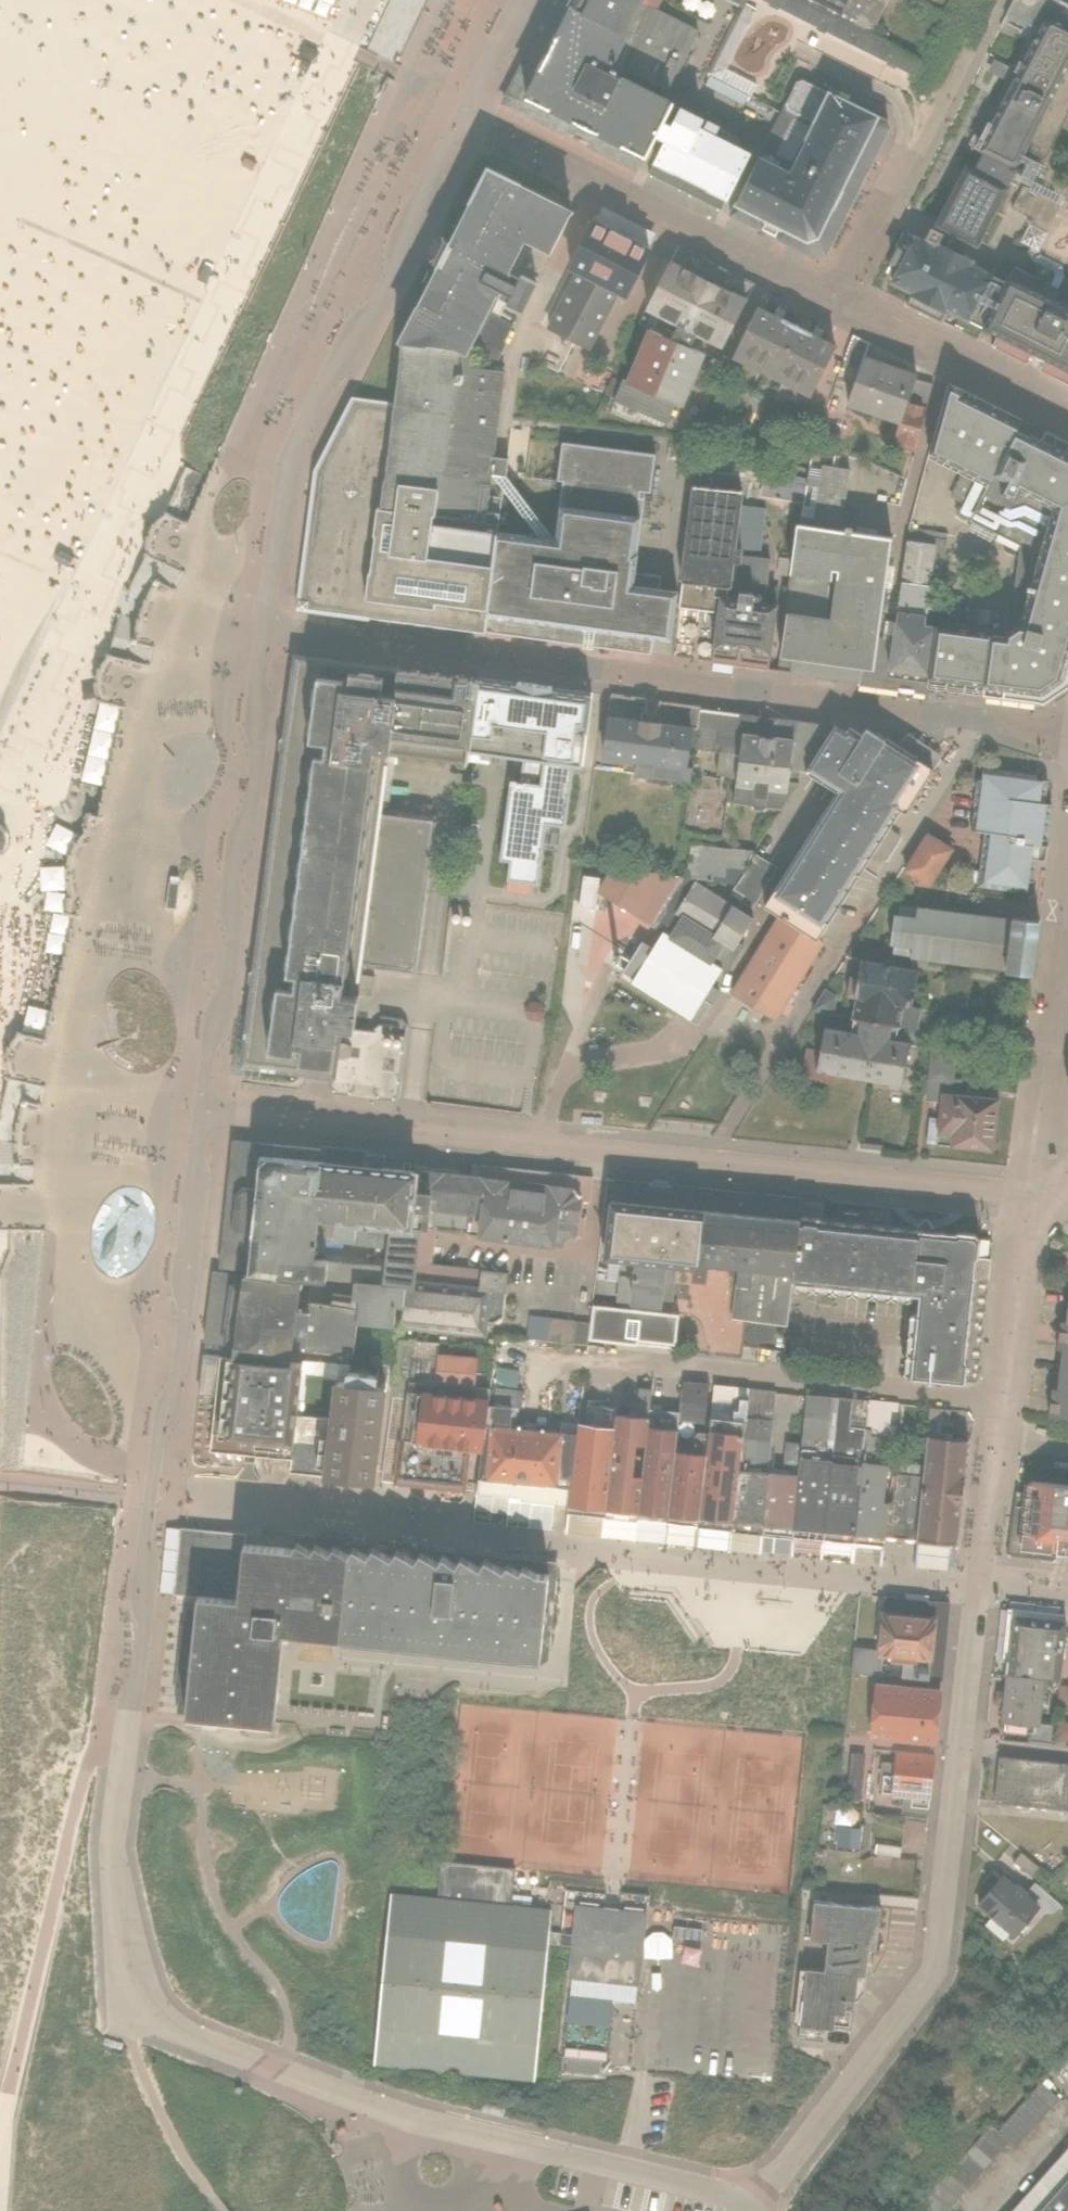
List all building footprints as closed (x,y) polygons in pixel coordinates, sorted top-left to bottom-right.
[(508,93),(650,166),(736,205),(767,144),(734,127),(739,118),(689,92),(684,90),(718,24),(672,0),(556,0),(508,93)] [(924,77),(936,53),(880,26),(893,0),(766,0),(924,77)] [(973,139),(1028,167),(1034,164),(1039,154),(1049,159),(1067,122),(1067,0),(1017,0),(1008,19),(1029,30),(973,139)] [(802,75),(740,209),(834,253),(896,118),(802,75)] [(973,139),(933,217),(997,248),(1027,187),(1020,184),(1028,167),(973,139)] [(573,200),(504,164),(411,340),(441,344),(470,348),(532,230),(552,240),(573,200)] [(658,237),(601,207),(573,260),(582,265),(551,323),(593,345),(624,285),(632,289),(658,237)] [(957,313),(982,265),(909,228),(884,277),(912,291),(905,304),(940,321),(947,308),(957,313)] [(757,283),(679,244),(650,303),(685,320),(680,330),(654,318),(615,396),(675,425),(715,343),(702,337),(704,334),(727,345),(757,283)] [(1067,369),(1067,307),(1042,294),(1048,284),(1014,266),(1008,278),(982,265),(957,313),(1067,369)] [(837,345),(760,306),(734,357),(812,396),(837,345)] [(441,344),(411,340),(404,395),(384,559),(453,568),(456,536),(488,540),(491,518),(472,516),(479,468),(505,471),(507,459),(485,457),(496,374),(467,370),(470,348),(441,344)] [(916,372),(865,355),(848,406),(900,423),(916,372)] [(934,453),(976,475),(961,510),(1021,540),(1016,590),(1032,594),(1023,622),(1010,630),(939,621),(933,674),(932,683),(987,689),(1055,698),(1067,689),(1067,436),(1049,427),(1041,444),(1017,432),(1020,426),(1025,416),(962,387),(953,382),(936,449),(934,453)] [(303,603),(377,613),(384,559),(404,395),(360,390),(320,463),(303,603)] [(453,568),(446,621),(654,647),(657,628),(679,631),(684,602),(686,584),(634,577),(644,506),(645,497),(667,500),(674,446),(559,432),(553,483),(559,483),(557,496),(554,520),(529,517),(525,545),(488,540),(456,536),(453,568)] [(170,509),(191,518),(210,472),(189,463),(170,509)] [(773,492),(805,496),(807,475),(775,471),(773,492)] [(686,584),(684,602),(718,607),(725,546),(745,549),(750,501),(753,481),(702,474),(686,584)] [(750,501),(745,549),(766,551),(772,504),(750,501)] [(74,842),(68,855),(68,864),(70,893),(65,911),(76,914),(49,1033),(20,1027),(10,1042),(7,1054),(10,1072),(8,1081),(5,1093),(26,1097),(21,1118),(19,1142),(18,1164),(0,1163),(0,1227),(12,1228),(30,1227),(47,1227),(71,1227),(75,1167),(106,1172),(122,1084),(102,1080),(134,935),(168,940),(181,833),(153,829),(170,714),(188,716),(202,635),(229,533),(191,518),(170,509),(158,517),(153,525),(150,530),(148,549),(140,567),(157,578),(153,590),(149,597),(147,601),(145,607),(143,615),(140,624),(135,640),(117,634),(116,639),(113,648),(105,655),(99,668),(95,680),(96,691),(99,698),(126,703),(99,814),(91,812),(89,821),(87,830),(74,842)] [(785,666),(866,677),(868,666),(870,653),(882,654),(886,625),(899,527),(806,515),(795,594),(785,666)] [(745,549),(725,546),(718,607),(712,659),(785,666),(795,594),(769,591),(774,552),(766,551),(745,549)] [(61,550),(56,560),(69,566),(74,557),(61,550)] [(453,568),(384,559),(377,613),(446,621),(453,568)] [(933,674),(939,621),(931,614),(932,603),(935,603),(936,596),(945,597),(948,573),(908,568),(902,627),(896,669),(933,674)] [(896,669),(902,627),(886,625),(882,654),(870,653),(868,666),(896,669)] [(435,815),(376,808),(383,753),(469,763),(469,755),(479,672),(299,648),(244,1064),(330,1074),(328,1087),(334,1093),(349,1096),(355,1091),(356,1086),(374,1088),(373,1094),(377,1100),(391,1102),(398,1097),(407,1026),(399,1019),(382,1017),(381,1024),(377,1024),(372,1028),(371,1032),(355,1030),(359,997),(353,996),(356,969),(415,976),(435,815)] [(511,888),(542,891),(550,817),(568,819),(576,753),(590,754),(597,685),(479,672),(469,755),(526,761),(525,771),(515,770),(506,854),(515,855),(511,888)] [(697,728),(700,709),(660,703),(656,712),(654,723),(645,722),(647,711),(645,700),(611,695),(603,756),(635,760),(634,772),(690,779),(692,767),(686,766),(691,728),(697,728)] [(804,771),(833,726),(700,709),(697,728),(695,748),(719,751),(718,773),(737,776),(734,801),(754,804),(753,808),(763,809),(764,806),(779,808),(804,771)] [(903,812),(939,756),(908,736),(901,746),(886,736),(882,741),(872,734),(866,730),(862,736),(849,728),(845,733),(833,726),(804,771),(835,791),(814,824),(821,828),(811,844),(804,839),(764,903),(790,920),(817,937),(899,809),(903,812)] [(1036,776),(982,769),(981,780),(977,779),(971,831),(989,833),(986,861),(982,861),(979,886),(1026,892),(1031,859),(1044,860),(1046,847),(1039,847),(1040,840),(1047,840),(1050,813),(1043,812),(1047,782),(1036,781),(1036,776)] [(11,827),(9,821),(6,819),(1,815),(0,815),(0,848),(4,847),(6,845),(10,840),(11,836),(12,830),(11,827)] [(926,833),(903,869),(930,886),(952,849),(926,833)] [(467,838),(464,861),(475,862),(478,840),(467,838)] [(692,879),(733,884),(752,853),(690,846),(686,878),(692,879)] [(757,857),(732,895),(750,908),(776,869),(757,857)] [(692,879),(686,878),(614,868),(599,891),(664,934),(653,950),(641,943),(622,974),(635,981),(633,983),(686,1015),(685,1017),(698,1025),(720,993),(710,987),(722,969),(726,971),(743,945),(738,942),(753,919),(692,879)] [(180,905),(183,880),(177,879),(171,879),(169,891),(168,904),(174,905),(180,905)] [(893,943),(892,953),(1006,967),(1006,973),(1031,976),(1038,920),(1013,917),(1012,921),(898,907),(896,916),(893,916),(890,942),(893,943)] [(0,915),(0,1013),(10,1013),(8,914),(0,915)] [(822,940),(817,937),(790,920),(784,931),(773,924),(729,994),(771,1020),(822,940)] [(860,960),(857,979),(850,978),(847,997),(854,998),(851,1018),(860,1020),(892,1025),(916,1029),(919,1008),(911,1006),(917,970),(860,960)] [(892,1025),(860,1020),(858,1034),(825,1028),(821,1054),(808,1051),(804,1076),(831,1080),(833,1073),(862,1078),(862,1076),(873,1078),(873,1080),(903,1084),(910,1042),(890,1039),(892,1025)] [(951,1092),(952,1077),(953,1048),(931,1048),(929,1101),(945,1102),(945,1092),(951,1092)] [(944,1119),(935,1119),(934,1142),(987,1146),(992,1150),(998,1150),(1004,1143),(1003,1137),(999,1133),(1000,1095),(961,1092),(961,1077),(952,1077),(951,1092),(945,1092),(945,1102),(944,1119)] [(274,1154),(261,1153),(258,1185),(242,1183),(237,1190),(233,1226),(238,1236),(252,1238),(249,1271),(303,1276),(341,1279),(346,1223),(413,1228),(419,1169),(365,1165),(367,1149),(321,1144),(321,1148),(275,1143),(274,1154)] [(419,1169),(413,1228),(569,1242),(575,1232),(587,1232),(588,1204),(591,1203),(593,1175),(577,1173),(473,1164),(472,1174),(419,1169)] [(605,1251),(635,1255),(629,1309),(593,1305),(590,1338),(674,1348),(678,1312),(668,1311),(674,1258),(700,1261),(706,1206),(611,1196),(605,1251)] [(700,1261),(739,1266),(737,1281),(752,1282),(753,1268),(794,1273),(800,1217),(706,1206),(700,1261)] [(918,1306),(912,1380),(967,1384),(982,1236),(804,1222),(798,1295),(918,1306)] [(249,1271),(215,1267),(205,1352),(237,1356),(291,1362),(292,1348),(353,1354),(357,1321),(394,1325),(396,1305),(403,1306),(406,1285),(354,1279),(353,1294),(333,1292),(332,1302),(300,1299),(303,1276),(249,1271)] [(752,1282),(737,1281),(733,1320),(788,1326),(794,1273),(753,1268),(752,1282)] [(1067,1416),(1067,1316),(1067,1319),(1062,1319),(1061,1329),(1059,1347),(1063,1347),(1058,1388),(1053,1387),(1050,1414),(1067,1416)] [(237,1356),(205,1352),(193,1449),(194,1454),(198,1459),(204,1463),(215,1464),(243,1467),(244,1451),(250,1451),(291,1457),(291,1471),(325,1475),(376,1481),(377,1477),(388,1385),(376,1384),(377,1374),(346,1371),(347,1364),(303,1360),(302,1362),(291,1362),(237,1356)] [(478,1356),(437,1352),(434,1382),(475,1386),(478,1356)] [(500,1384),(522,1385),(522,1366),(501,1366),(500,1384)] [(679,1412),(677,1427),(676,1439),(675,1449),(707,1452),(709,1429),(710,1415),(713,1384),(682,1382),(679,1412)] [(749,1388),(713,1384),(710,1415),(744,1418),(753,1419),(754,1402),(747,1402),(749,1388)] [(466,1488),(470,1448),(481,1449),(483,1449),(486,1423),(487,1403),(488,1395),(422,1389),(407,1387),(398,1480),(398,1482),(414,1483),(455,1487),(466,1488)] [(629,1403),(628,1414),(650,1416),(649,1425),(677,1427),(679,1412),(650,1409),(652,1389),(638,1387),(636,1404),(629,1403)] [(754,1402),(753,1419),(773,1420),(776,1390),(749,1388),(747,1402),(754,1402)] [(773,1420),(768,1471),(784,1473),(787,1440),(789,1414),(804,1415),(806,1393),(776,1390),(773,1420)] [(784,1473),(799,1474),(800,1456),(832,1459),(838,1396),(806,1393),(804,1415),(801,1441),(787,1440),(784,1473)] [(860,1461),(863,1428),(849,1426),(852,1397),(838,1396),(832,1459),(832,1462),(859,1464),(860,1461)] [(852,1397),(849,1426),(863,1428),(873,1429),(872,1433),(891,1434),(895,1435),(898,1402),(852,1397)] [(517,1426),(519,1406),(487,1403),(486,1423),(483,1449),(481,1449),(477,1492),(525,1496),(525,1502),(569,1506),(570,1487),(576,1431),(563,1430),(517,1426)] [(641,1513),(649,1425),(650,1416),(628,1414),(616,1413),(615,1425),(607,1509),(641,1513)] [(744,1418),(710,1415),(709,1429),(707,1452),(701,1518),(735,1521),(739,1469),(743,1433),(744,1418)] [(743,1433),(739,1469),(768,1471),(773,1420),(753,1419),(744,1418),(743,1433)] [(569,1506),(607,1509),(615,1425),(577,1422),(576,1431),(570,1487),(569,1506)] [(641,1513),(669,1515),(675,1449),(676,1439),(677,1427),(649,1425),(641,1513)] [(862,1461),(888,1464),(891,1434),(872,1433),(873,1429),(863,1428),(860,1461),(862,1461)] [(958,1542),(967,1439),(927,1435),(923,1476),(917,1538),(958,1542)] [(701,1518),(707,1452),(675,1449),(669,1515),(701,1518)] [(794,1527),(826,1530),(832,1462),(832,1459),(800,1456),(799,1474),(794,1527)] [(855,1532),(886,1535),(889,1501),(885,1500),(888,1473),(888,1464),(862,1461),(860,1482),(855,1532)] [(859,1464),(832,1462),(826,1530),(855,1532),(860,1482),(858,1482),(859,1464)] [(735,1521),(763,1524),(768,1471),(739,1469),(735,1521)] [(784,1473),(768,1471),(763,1524),(794,1527),(799,1474),(784,1473)] [(889,1501),(886,1535),(917,1538),(923,1476),(888,1473),(885,1500),(889,1501)] [(1054,1562),(1055,1553),(1067,1554),(1067,1484),(1032,1480),(1031,1493),(1017,1491),(1010,1557),(1054,1562)] [(669,1542),(696,1541),(695,1524),(668,1526),(669,1542)] [(237,1604),(243,1540),(244,1532),(181,1525),(174,1597),(198,1600),(237,1604)] [(198,1600),(187,1712),(252,1719),(275,1722),(277,1702),(285,1632),(341,1637),(340,1646),(540,1667),(548,1658),(559,1561),(368,1542),(340,1539),(309,1536),(294,1535),(293,1545),(243,1540),(237,1604),(198,1600)] [(873,1673),(946,1681),(954,1602),(881,1595),(873,1673)] [(996,1731),(1034,1734),(1033,1740),(1061,1743),(1063,1720),(1048,1719),(1051,1684),(1063,1685),(1067,1628),(1067,1614),(1006,1609),(996,1731)] [(942,1744),(947,1690),(878,1684),(873,1738),(942,1744)] [(932,1813),(936,1753),(881,1749),(878,1795),(900,1796),(899,1811),(932,1813)] [(864,1800),(868,1753),(849,1751),(845,1798),(864,1800)] [(1056,1807),(1067,1808),(1067,1763),(999,1758),(996,1799),(1056,1803),(1056,1807)] [(907,1819),(904,1849),(926,1852),(928,1829),(915,1828),(916,1820),(907,1819)] [(840,1844),(863,1846),(865,1825),(842,1823),(840,1844)] [(370,2064),(534,2083),(554,1906),(513,1901),(516,1868),(440,1859),(437,1893),(390,1887),(370,2064)] [(1046,1903),(1009,1871),(982,1902),(1019,1934),(1046,1903)] [(878,1907),(811,1901),(801,2024),(831,2027),(832,2011),(842,2012),(843,1999),(853,2000),(856,1975),(864,1976),(867,1948),(875,1948),(878,1907)] [(630,1908),(573,1903),(565,1989),(639,1996),(647,1909),(630,1908)] [(1059,2061),(1067,2067),(1067,2048),(1059,2061)] [(1041,2078),(997,2128),(1014,2142),(1019,2147),(1063,2097),(1041,2078)] [(915,2210),(954,2210),(1014,2142),(997,2128),(990,2122),(914,2210),(915,2210)] [(1067,2158),(1067,2148),(1013,2210),(1021,2210),(1067,2158)] [(1021,2210),(1067,2210),(1067,2158),(1021,2210)]
